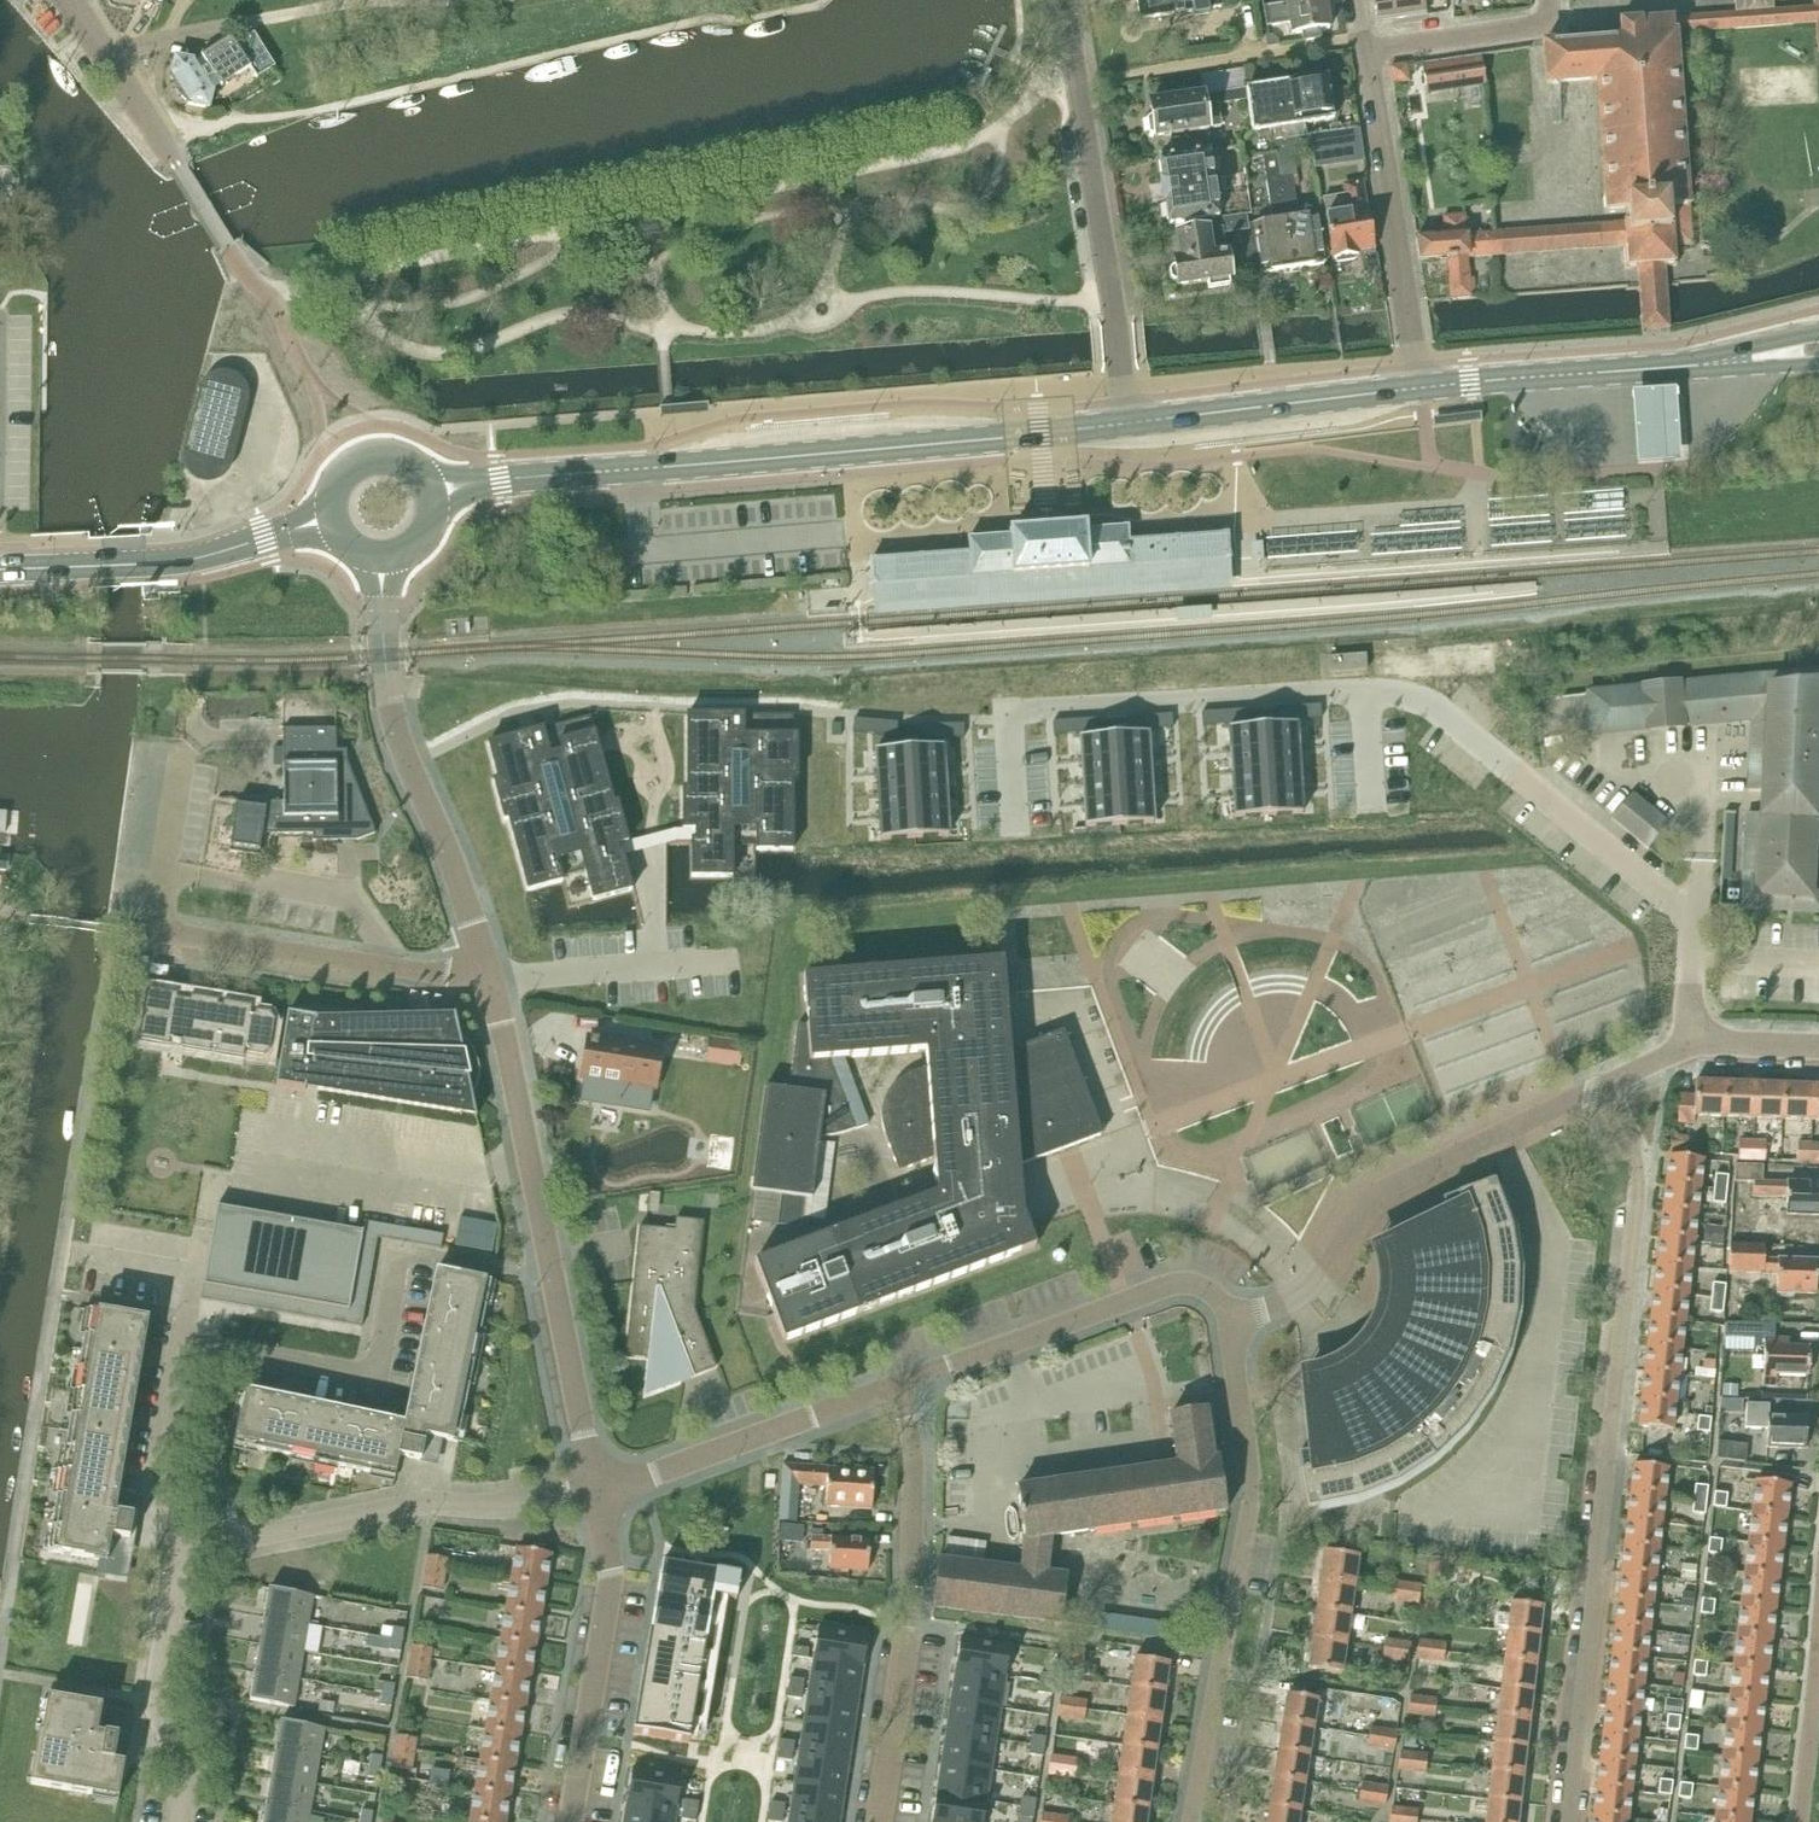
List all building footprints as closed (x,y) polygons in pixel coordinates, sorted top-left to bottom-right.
[(1140,16),(1149,15),(1150,18),(1193,11),(1193,17),(1209,14),(1208,9),(1222,7),(1221,0),(1137,0),(1140,16)] [(1289,22),(1291,33),(1302,32),(1303,40),(1320,37),(1319,29),(1330,27),(1326,0),(1304,0),(1263,6),(1264,13),(1266,26),(1289,22)] [(1425,14),(1423,0),(1374,0),(1377,21),(1425,14)] [(1737,29),(1816,23),(1817,39),(1818,39),(1818,0),(1815,0),(1815,7),(1619,23),(1620,39),(1544,45),(1547,85),(1597,81),(1606,195),(1604,196),(1606,214),(1625,212),(1625,221),(1540,227),(1500,230),(1502,255),(1622,247),(1624,269),(1637,268),(1650,267),(1664,266),(1676,265),(1675,247),(1693,246),(1690,215),(1688,215),(1674,34),(1737,29)] [(193,61),(176,57),(171,78),(173,79),(176,87),(182,96),(188,102),(188,104),(209,108),(213,91),(206,80),(214,75),(221,86),(251,67),(258,77),(274,66),(253,32),(236,43),(231,36),(202,56),(202,57),(194,62),(193,61)] [(1266,47),(1278,45),(1277,37),(1265,39),(1266,47)] [(1426,94),(1485,86),(1481,56),(1422,64),(1426,94)] [(1391,84),(1408,82),(1406,65),(1389,68),(1391,84)] [(1528,75),(1499,76),(1499,102),(1529,101),(1528,75)] [(1328,79),(1327,76),(1286,82),(1294,137),(1307,135),(1305,123),(1334,119),(1329,90),(1333,88),(1331,79),(1328,79)] [(1280,126),(1281,139),(1294,137),(1286,82),(1245,88),(1247,99),(1252,130),(1280,126)] [(1245,88),(1150,102),(1152,115),(1149,118),(1151,131),(1154,133),(1155,136),(1217,127),(1213,104),(1247,99),(1245,88)] [(1313,155),(1343,151),(1340,131),(1310,135),(1313,155)] [(1293,268),(1324,263),(1316,214),(1299,217),(1292,177),(1297,176),(1294,155),(1311,152),(1312,156),(1313,155),(1310,135),(1307,136),(1307,135),(1294,137),(1281,139),(1282,139),(1274,141),(1276,154),(1289,240),(1293,268)] [(1187,150),(1186,138),(1170,140),(1171,152),(1187,150)] [(1231,161),(1232,172),(1221,173),(1222,177),(1216,177),(1215,173),(1212,173),(1209,152),(1159,159),(1162,180),(1160,180),(1161,192),(1246,179),(1243,159),(1231,161)] [(1289,240),(1276,154),(1243,159),(1246,179),(1247,184),(1266,182),(1272,221),(1248,224),(1250,242),(1243,244),(1248,273),(1261,271),(1261,273),(1293,268),(1289,240)] [(1248,188),(1247,184),(1246,179),(1161,192),(1163,203),(1165,203),(1168,224),(1183,222),(1219,217),(1216,196),(1217,196),(1217,189),(1223,189),(1223,192),(1248,188)] [(1357,249),(1374,247),(1368,209),(1366,210),(1361,182),(1344,185),(1346,194),(1323,198),(1332,258),(1337,258),(1338,261),(1354,258),(1354,255),(1358,254),(1357,249)] [(1246,213),(1219,217),(1183,222),(1184,233),(1178,234),(1181,260),(1174,261),(1174,265),(1172,265),(1169,270),(1170,278),(1176,281),(1177,285),(1207,281),(1208,287),(1229,284),(1228,277),(1230,277),(1227,253),(1226,253),(1223,234),(1238,232),(1240,245),(1243,244),(1250,242),(1248,224),(1246,213)] [(1470,296),(1467,258),(1502,255),(1500,230),(1466,233),(1464,215),(1443,217),(1444,235),(1416,237),(1420,261),(1447,259),(1450,297),(1450,299),(1470,297),(1470,296)] [(1650,267),(1637,268),(1642,327),(1669,324),(1664,266),(1650,267)] [(202,385),(201,386),(185,449),(184,451),(184,452),(184,454),(183,455),(183,456),(183,458),(183,460),(183,461),(183,462),(184,464),(184,465),(184,466),(185,467),(185,468),(186,469),(187,470),(187,471),(188,472),(189,473),(190,474),(191,475),(193,476),(194,477),(195,477),(196,478),(197,478),(198,479),(200,479),(201,479),(202,479),(204,480),(205,479),(206,479),(208,479),(209,479),(211,478),(213,478),(214,477),(216,476),(218,475),(219,473),(221,471),(223,468),(224,466),(225,463),(242,397),(242,396),(242,395),(242,393),(241,392),(241,390),(240,388),(239,387),(239,386),(238,385),(237,384),(236,383),(235,382),(235,381),(234,380),(233,380),(232,379),(231,379),(230,378),(229,378),(227,377),(226,377),(225,376),(224,376),(223,376),(222,376),(221,376),(219,376),(218,376),(217,376),(216,376),(215,376),(214,377),(212,377),(211,378),(210,378),(209,379),(208,379),(207,380),(206,381),(205,382),(204,382),(204,383),(203,384),(202,385)] [(1677,385),(1633,388),(1639,463),(1683,460),(1677,385)] [(873,585),(873,586),(1014,576),(1014,577),(1091,571),(1091,569),(1230,559),(1231,558),(1230,533),(1131,541),(1130,526),(1088,529),(1088,524),(1010,530),(1011,535),(968,538),(969,552),(871,559),(873,585)] [(1259,560),(1280,559),(1279,542),(1258,543),(1259,560)] [(873,586),(873,585),(871,585),(872,598),(874,616),(1232,590),(1231,572),(1230,559),(1091,569),(1091,571),(1014,577),(1014,576),(873,586)] [(1366,671),(1365,655),(1326,657),(1328,674),(1366,671)] [(1775,792),(1774,815),(1747,813),(1742,907),(1818,912),(1818,670),(1678,684),(1678,683),(1643,686),(1643,687),(1588,692),(1592,734),(1647,729),(1683,726),(1683,725),(1752,718),(1748,791),(1775,792)] [(1321,705),(1277,707),(1278,721),(1322,718),(1321,705)] [(1246,709),(1202,712),(1203,726),(1246,723),(1246,709)] [(1172,714),(1128,717),(1129,731),(1173,728),(1172,714)] [(684,715),(681,830),(693,830),(693,841),(689,841),(689,843),(688,882),(733,882),(731,853),(794,854),(793,851),(791,781),(798,781),(797,736),(741,735),(741,715),(684,715)] [(593,718),(488,744),(526,894),(530,894),(586,880),(593,905),(634,895),(636,894),(625,853),(620,855),(618,846),(631,844),(622,800),(616,804),(593,718)] [(898,722),(854,718),(853,732),(896,736),(898,722)] [(1097,719),(1053,721),(1054,735),(1098,733),(1097,719)] [(1304,720),(1217,726),(1219,752),(1220,773),(1221,795),(1223,823),(1310,818),(1308,790),(1307,768),(1305,746),(1304,720)] [(964,724),(920,724),(920,738),(964,738),(964,724)] [(236,804),(229,852),(259,856),(263,827),(278,827),(278,834),(312,834),(312,841),(338,841),(338,833),(354,833),(357,840),(375,833),(368,815),(367,816),(347,762),(347,749),(336,749),(336,728),(283,728),(283,801),(265,801),(265,808),(236,804)] [(1161,730),(1075,735),(1076,761),(1078,782),(1079,804),(1081,832),(1168,827),(1166,799),(1164,777),(1163,755),(1161,730)] [(909,749),(875,751),(877,774),(878,796),(879,818),(881,841),(914,839),(948,837),(947,814),(946,792),(944,769),(943,747),(909,749)] [(1648,847),(1668,822),(1632,793),(1612,818),(1648,847)] [(9,834),(11,808),(0,807),(0,833),(9,834)] [(1730,880),(1733,816),(1726,815),(1722,880),(1730,880)] [(9,855),(0,854),(0,873),(7,873),(9,855)] [(1738,891),(1727,890),(1726,900),(1737,901),(1738,891)] [(854,1130),(867,1125),(843,1058),(908,1053),(925,1052),(926,1065),(927,1070),(917,1070),(912,1072),(910,1073),(909,1073),(907,1074),(904,1076),(901,1078),(899,1080),(897,1081),(893,1085),(889,1089),(888,1091),(886,1095),(885,1098),(883,1102),(882,1107),(881,1111),(881,1114),(881,1117),(881,1123),(882,1125),(883,1127),(885,1134),(886,1137),(898,1171),(912,1167),(934,1159),(934,1161),(934,1163),(933,1171),(932,1173),(935,1182),(936,1182),(936,1184),(937,1194),(906,1205),(898,1208),(885,1213),(828,1235),(753,1263),(783,1342),(857,1314),(1035,1247),(1022,1213),(1015,1216),(1011,1169),(1102,1135),(1063,1031),(1002,1054),(997,997),(1005,997),(1002,961),(802,977),(805,1013),(809,1012),(814,1024),(797,1025),(788,1091),(764,1088),(751,1192),(755,1192),(779,1196),(804,1199),(811,1200),(819,1138),(824,1138),(829,1137),(834,1136),(839,1134),(844,1133),(849,1132),(854,1130)] [(271,1051),(276,1019),(272,1014),(258,1011),(257,1016),(252,1015),(253,1007),(229,1003),(228,1010),(217,1008),(218,1001),(180,995),(181,988),(170,986),(169,993),(152,990),(151,995),(149,995),(142,1036),(144,1037),(143,1042),(161,1044),(162,1038),(172,1040),(171,1046),(210,1052),(211,1046),(221,1048),(220,1054),(245,1058),(246,1050),(251,1051),(250,1055),(263,1057),(271,1051)] [(474,1117),(476,1117),(470,1091),(472,1089),(474,1085),(475,1081),(476,1077),(476,1074),(477,1070),(476,1066),(476,1062),(475,1059),(474,1055),(472,1052),(470,1048),(467,1045),(465,1042),(463,1040),(459,1037),(454,1014),(453,1014),(453,1017),(317,1020),(317,1017),(287,1013),(276,1085),(305,1090),(306,1088),(474,1114),(474,1117)] [(649,1108),(658,1050),(599,1041),(599,1037),(592,1036),(583,1098),(649,1108)] [(704,1063),(739,1068),(743,1042),(709,1036),(704,1063)] [(917,1070),(927,1070),(926,1065),(925,1052),(908,1053),(843,1058),(867,1125),(898,1208),(906,1205),(937,1194),(936,1184),(936,1182),(935,1182),(932,1173),(933,1171),(934,1163),(934,1161),(934,1159),(912,1167),(898,1171),(886,1137),(885,1134),(883,1127),(882,1125),(881,1123),(881,1117),(881,1114),(881,1111),(882,1107),(883,1102),(885,1098),(886,1095),(888,1091),(889,1089),(893,1085),(897,1081),(899,1080),(901,1078),(904,1076),(909,1073),(910,1073),(912,1072),(917,1070)] [(1723,1118),(1725,1082),(1695,1081),(1695,1094),(1678,1094),(1677,1122),(1693,1122),(1693,1116),(1723,1118)] [(1723,1118),(1753,1119),(1754,1083),(1725,1082),(1723,1118)] [(1754,1083),(1753,1119),(1782,1120),(1784,1085),(1754,1083)] [(1784,1085),(1782,1120),(1812,1121),(1813,1086),(1784,1085)] [(1687,1151),(1688,1138),(1671,1136),(1670,1149),(1687,1151)] [(1765,1158),(1765,1143),(1740,1141),(1739,1157),(1765,1158)] [(1798,1144),(1798,1159),(1818,1160),(1818,1144),(1798,1144)] [(1669,1156),(1666,1183),(1699,1187),(1702,1160),(1669,1156)] [(1785,1214),(1818,1216),(1818,1184),(1762,1181),(1763,1165),(1735,1164),(1735,1181),(1746,1181),(1745,1212),(1785,1214)] [(1717,1177),(1717,1187),(1729,1187),(1729,1177),(1717,1177)] [(1493,1181),(1456,1194),(1456,1195),(1441,1200),(1445,1211),(1379,1242),(1386,1261),(1389,1279),(1388,1297),(1384,1316),(1367,1345),(1353,1359),(1338,1369),(1321,1376),(1302,1380),(1309,1452),(1298,1455),(1301,1470),(1300,1471),(1308,1509),(1356,1500),(1360,1499),(1395,1484),(1400,1482),(1431,1461),(1435,1459),(1463,1432),(1466,1429),(1488,1397),(1490,1393),(1505,1358),(1507,1354),(1515,1317),(1516,1312),(1517,1269),(1511,1232),(1510,1227),(1493,1181)] [(1666,1183),(1663,1210),(1696,1214),(1699,1187),(1666,1183)] [(779,1196),(755,1192),(751,1223),(776,1226),(779,1196)] [(779,1196),(776,1226),(800,1229),(804,1199),(779,1196)] [(212,1234),(201,1299),(361,1328),(377,1238),(440,1249),(442,1235),(364,1221),(362,1232),(351,1230),(250,1212),(217,1206),(212,1234)] [(1663,1210),(1660,1237),(1693,1240),(1696,1214),(1663,1210)] [(650,1359),(647,1392),(680,1380),(678,1374),(687,1371),(689,1377),(715,1367),(693,1309),(702,1221),(675,1218),(673,1230),(638,1226),(624,1356),(650,1359)] [(1722,1246),(1724,1228),(1704,1225),(1702,1244),(1722,1246)] [(1660,1237),(1657,1263),(1690,1267),(1693,1240),(1660,1237)] [(1764,1245),(1730,1244),(1729,1273),(1763,1274),(1764,1260),(1764,1245)] [(1815,1295),(1816,1263),(1764,1260),(1763,1274),(1777,1275),(1776,1293),(1815,1295)] [(1657,1263),(1654,1290),(1687,1294),(1690,1267),(1657,1263)] [(347,1476),(349,1468),(395,1477),(400,1455),(422,1460),(427,1435),(458,1441),(491,1280),(471,1276),(472,1270),(444,1264),(410,1430),(238,1394),(232,1422),(238,1423),(234,1444),(321,1462),(319,1470),(347,1476)] [(1713,1278),(1711,1298),(1724,1299),(1726,1279),(1713,1278)] [(1654,1290),(1651,1317),(1684,1321),(1687,1294),(1654,1290)] [(1717,1313),(1718,1299),(1703,1298),(1702,1311),(1717,1313)] [(130,1539),(134,1516),(109,1512),(143,1312),(115,1307),(114,1313),(89,1309),(48,1551),(101,1560),(105,1535),(130,1539)] [(1651,1317),(1648,1344),(1681,1348),(1684,1321),(1651,1317)] [(1759,1325),(1734,1324),(1724,1324),(1723,1337),(1759,1338),(1759,1325)] [(1807,1375),(1809,1348),(1787,1347),(1788,1340),(1765,1339),(1763,1386),(1775,1386),(1775,1374),(1807,1375)] [(1648,1344),(1645,1371),(1678,1375),(1681,1348),(1648,1344)] [(1694,1376),(1715,1378),(1716,1368),(1695,1366),(1694,1376)] [(1645,1371),(1642,1398),(1675,1402),(1678,1375),(1645,1371)] [(1723,1384),(1722,1396),(1737,1397),(1738,1385),(1723,1384)] [(1675,1402),(1642,1398),(1639,1425),(1672,1428),(1675,1402)] [(1766,1448),(1804,1450),(1805,1417),(1769,1416),(1769,1402),(1751,1402),(1750,1429),(1767,1430),(1766,1448)] [(1051,1537),(1228,1511),(1220,1459),(1213,1460),(1206,1410),(1171,1415),(1179,1466),(1018,1489),(1025,1541),(1027,1541),(1023,1572),(940,1562),(934,1607),(1063,1623),(1069,1578),(1046,1575),(1051,1537)] [(230,1438),(233,1424),(219,1421),(216,1435),(230,1438)] [(1718,1458),(1745,1461),(1747,1441),(1720,1439),(1718,1458)] [(796,1522),(799,1486),(795,1485),(796,1465),(784,1465),(785,1463),(783,1463),(779,1521),(796,1522)] [(853,1469),(799,1466),(796,1465),(795,1485),(827,1487),(826,1504),(873,1507),(875,1470),(872,1470),(872,1468),(853,1467),(853,1469)] [(1634,1465),(1631,1492),(1663,1496),(1666,1469),(1634,1465)] [(1778,1474),(1742,1470),(1741,1479),(1777,1484),(1778,1474)] [(1755,1482),(1751,1512),(1785,1516),(1788,1486),(1755,1482)] [(1631,1492),(1628,1519),(1660,1523),(1663,1496),(1631,1492)] [(1785,1516),(1751,1512),(1748,1543),(1781,1547),(1785,1516)] [(1688,1527),(1703,1528),(1704,1520),(1689,1518),(1688,1527)] [(1628,1519),(1625,1546),(1657,1549),(1660,1523),(1628,1519)] [(800,1529),(780,1527),(779,1537),(800,1539),(800,1529)] [(833,1538),(814,1537),(810,1537),(810,1551),(831,1552),(830,1567),(867,1569),(869,1539),(833,1537),(833,1538)] [(1682,1551),(1698,1552),(1699,1540),(1684,1539),(1682,1551)] [(1781,1547),(1748,1543),(1744,1573),(1777,1577),(1781,1547)] [(1625,1546),(1622,1573),(1654,1576),(1657,1549),(1625,1546)] [(516,1548),(511,1578),(545,1584),(550,1554),(516,1548)] [(1320,1579),(1353,1584),(1357,1555),(1324,1550),(1320,1579)] [(427,1555),(425,1565),(446,1569),(448,1559),(427,1555)] [(662,1563),(634,1732),(690,1742),(706,1644),(720,1647),(728,1599),(736,1600),(740,1576),(662,1563)] [(425,1565),(423,1575),(445,1579),(446,1569),(425,1565)] [(1670,1578),(1695,1581),(1697,1566),(1687,1565),(1687,1571),(1671,1569),(1670,1578)] [(1437,1569),(1429,1568),(1427,1586),(1435,1587),(1437,1569)] [(1622,1573),(1619,1599),(1651,1603),(1654,1576),(1622,1573)] [(1777,1577),(1744,1573),(1740,1604),(1774,1608),(1777,1577)] [(445,1579),(423,1575),(422,1585),(443,1589),(445,1579)] [(545,1584),(511,1578),(505,1608),(540,1614),(545,1584)] [(1349,1613),(1353,1584),(1320,1579),(1315,1608),(1349,1613)] [(1393,1590),(1418,1593),(1420,1585),(1394,1581),(1393,1590)] [(270,1588),(265,1616),(309,1623),(313,1595),(270,1588)] [(1417,1602),(1418,1593),(1393,1590),(1392,1598),(1417,1602)] [(1683,1590),(1681,1604),(1692,1606),(1694,1591),(1683,1590)] [(1426,1592),(1423,1612),(1437,1614),(1440,1594),(1426,1592)] [(1619,1599),(1615,1626),(1648,1630),(1651,1603),(1619,1599)] [(1510,1630),(1541,1634),(1544,1606),(1513,1602),(1510,1630)] [(1774,1608),(1740,1604),(1737,1634),(1770,1638),(1774,1608)] [(540,1614),(505,1608),(500,1638),(535,1644),(540,1614)] [(1345,1642),(1349,1613),(1315,1608),(1311,1637),(1345,1642)] [(1174,1639),(1176,1624),(1100,1613),(1098,1628),(1174,1639)] [(309,1623),(265,1616),(260,1644),(304,1651),(309,1623)] [(392,1638),(394,1627),(384,1625),(382,1636),(392,1638)] [(1615,1626),(1612,1653),(1645,1657),(1648,1630),(1615,1626)] [(394,1627),(392,1638),(403,1639),(405,1628),(394,1627)] [(818,1627),(813,1659),(863,1667),(868,1635),(818,1627)] [(1506,1658),(1537,1662),(1541,1634),(1510,1630),(1506,1658)] [(1695,1645),(1711,1647),(1713,1632),(1697,1630),(1695,1645)] [(1689,1636),(1675,1634),(1673,1647),(1688,1648),(1689,1636)] [(1770,1638),(1737,1634),(1733,1665),(1766,1669),(1770,1638)] [(961,1637),(956,1669),(1006,1677),(1011,1645),(961,1637)] [(1341,1671),(1345,1642),(1311,1637),(1307,1666),(1341,1671)] [(403,1639),(392,1638),(390,1649),(401,1651),(403,1639)] [(535,1644),(500,1638),(495,1668),(530,1674),(535,1644)] [(1383,1649),(1409,1653),(1411,1643),(1384,1639),(1383,1649)] [(1416,1650),(1444,1653),(1445,1642),(1418,1639),(1416,1650)] [(260,1644),(255,1672),(299,1679),(304,1651),(260,1644)] [(411,1644),(409,1654),(432,1658),(434,1648),(411,1644)] [(1083,1663),(1085,1649),(1069,1646),(1067,1661),(1083,1663)] [(1408,1663),(1409,1653),(1383,1649),(1381,1660),(1408,1663)] [(1443,1663),(1444,1653),(1416,1650),(1415,1660),(1443,1663)] [(1645,1657),(1612,1653),(1609,1680),(1642,1683),(1645,1657)] [(409,1654),(407,1664),(430,1668),(432,1658),(409,1654)] [(1135,1657),(1131,1686),(1166,1691),(1170,1662),(1135,1657)] [(1534,1690),(1537,1662),(1506,1658),(1503,1686),(1534,1690)] [(813,1659),(809,1690),(859,1698),(863,1667),(813,1659)] [(430,1668),(407,1664),(406,1675),(428,1679),(430,1668)] [(1766,1669),(1733,1665),(1729,1695),(1763,1699),(1766,1669)] [(530,1674),(495,1668),(490,1698),(524,1704),(530,1674)] [(956,1669),(951,1700),(1001,1708),(1006,1677),(956,1669)] [(299,1679),(255,1672),(250,1700),(294,1707),(299,1679)] [(1675,1673),(1673,1687),(1681,1688),(1683,1675),(1675,1673)] [(383,1691),(384,1682),(376,1680),(375,1690),(383,1691)] [(1609,1680),(1606,1707),(1639,1711),(1642,1683),(1609,1680)] [(383,1691),(382,1694),(393,1696),(395,1684),(384,1682),(383,1691)] [(1131,1686),(1127,1715),(1162,1720),(1166,1691),(1131,1686)] [(1499,1714),(1531,1718),(1534,1690),(1503,1686),(1499,1714)] [(809,1690),(804,1721),(854,1729),(859,1698),(809,1690)] [(1690,1692),(1688,1710),(1701,1711),(1703,1693),(1690,1692)] [(1281,1721),(1312,1726),(1316,1698),(1285,1693),(1281,1721)] [(393,1696),(382,1694),(381,1704),(392,1706),(393,1696)] [(1059,1694),(1058,1704),(1084,1708),(1085,1698),(1059,1694)] [(1408,1705),(1434,1708),(1435,1698),(1409,1695),(1408,1705)] [(1729,1695),(1726,1726),(1759,1730),(1763,1699),(1729,1695)] [(119,1799),(125,1763),(115,1761),(119,1737),(98,1733),(103,1706),(49,1697),(43,1731),(40,1730),(31,1784),(119,1799)] [(524,1704),(490,1698),(485,1728),(519,1734),(524,1704)] [(951,1700),(946,1731),(996,1739),(1001,1708),(951,1700)] [(333,1714),(334,1703),(319,1701),(318,1712),(333,1714)] [(1678,1716),(1680,1705),(1667,1703),(1666,1714),(1678,1716)] [(1084,1708),(1058,1704),(1056,1715),(1082,1719),(1084,1708)] [(1433,1718),(1434,1708),(1408,1705),(1407,1715),(1433,1718)] [(1606,1707),(1603,1734),(1636,1737),(1639,1711),(1606,1707)] [(1496,1742),(1527,1746),(1531,1718),(1499,1714),(1496,1742)] [(1127,1715),(1123,1744),(1158,1749),(1162,1720),(1127,1715)] [(281,1720),(276,1748),(320,1756),(325,1728),(281,1720)] [(804,1721),(799,1752),(849,1760),(854,1729),(804,1721)] [(1276,1749),(1308,1754),(1312,1726),(1281,1721),(1276,1749)] [(1759,1730),(1726,1726),(1722,1757),(1755,1761),(1759,1730)] [(519,1734),(485,1728),(480,1758),(514,1764),(519,1734)] [(1371,1729),(1369,1736),(1394,1740),(1396,1733),(1371,1729)] [(946,1731),(941,1765),(991,1773),(996,1739),(946,1731)] [(395,1733),(394,1744),(416,1748),(418,1737),(395,1733)] [(1404,1734),(1402,1748),(1414,1750),(1416,1735),(1404,1734)] [(1603,1734),(1600,1761),(1633,1764),(1636,1737),(1603,1734)] [(1394,1740),(1369,1736),(1368,1744),(1393,1748),(1394,1740)] [(1496,1742),(1492,1770),(1524,1774),(1527,1746),(1496,1742)] [(394,1744),(392,1754),(414,1758),(416,1748),(394,1744)] [(1123,1744),(1118,1773),(1153,1778),(1158,1749),(1123,1744)] [(320,1756),(276,1748),(271,1776),(315,1783),(320,1756)] [(1272,1777),(1304,1782),(1308,1754),(1276,1749),(1272,1777)] [(1399,1761),(1427,1764),(1428,1754),(1400,1751),(1399,1761)] [(799,1752),(794,1783),(844,1791),(849,1760),(799,1752)] [(372,1754),(370,1764),(381,1766),(383,1756),(372,1754)] [(414,1758),(392,1754),(390,1765),(412,1769),(414,1758)] [(1049,1765),(1075,1769),(1077,1758),(1050,1755),(1049,1765)] [(1755,1761),(1722,1757),(1718,1787),(1752,1791),(1755,1761)] [(514,1764),(480,1758),(475,1788),(509,1794),(514,1764)] [(343,1771),(360,1774),(362,1763),(345,1760),(343,1771)] [(1426,1775),(1427,1764),(1399,1761),(1397,1771),(1426,1775)] [(1600,1761),(1597,1787),(1630,1791),(1633,1764),(1600,1761)] [(381,1766),(370,1764),(368,1776),(379,1778),(381,1766)] [(941,1765),(937,1793),(987,1801),(991,1773),(941,1765)] [(1074,1779),(1075,1769),(1049,1765),(1047,1775),(1074,1779)] [(633,1768),(628,1800),(677,1808),(683,1776),(633,1768)] [(1489,1798),(1520,1802),(1524,1774),(1492,1770),(1489,1798)] [(1118,1773),(1114,1802),(1149,1807),(1153,1778),(1118,1773)] [(271,1776),(267,1804),(310,1811),(315,1783),(271,1776)] [(1268,1805),(1299,1810),(1304,1782),(1272,1777),(1268,1805)] [(790,1814),(839,1821),(840,1821),(844,1791),(794,1783),(790,1814)] [(1362,1783),(1361,1792),(1386,1795),(1387,1787),(1362,1783)] [(1660,1784),(1659,1795),(1669,1796),(1670,1785),(1660,1784)] [(1597,1787),(1594,1814),(1626,1818),(1630,1791),(1597,1787)] [(1752,1791),(1718,1787),(1715,1818),(1748,1821),(1752,1791)] [(475,1788),(470,1818),(491,1821),(504,1821),(509,1794),(475,1788)] [(374,1806),(376,1795),(363,1792),(361,1803),(374,1806)] [(1386,1795),(1361,1792),(1359,1800),(1384,1804),(1386,1795)] [(932,1821),(983,1821),(987,1801),(937,1793),(932,1821)] [(1486,1821),(1518,1821),(1520,1802),(1489,1798),(1486,1821)] [(624,1821),(675,1821),(677,1808),(628,1800),(624,1821)] [(1111,1821),(1147,1821),(1149,1807),(1114,1802),(1111,1821)] [(267,1804),(263,1821),(308,1821),(310,1811),(267,1804)] [(1299,1810),(1268,1805),(1265,1821),(1298,1821),(1299,1810)] [(1391,1806),(1390,1817),(1417,1820),(1418,1809),(1391,1806)] [(1654,1819),(1667,1821),(1668,1810),(1655,1809),(1654,1819)] [(362,1811),(361,1820),(372,1821),(373,1813),(362,1811)] [(1067,1816),(1041,1813),(1040,1821),(1066,1821),(1067,1816)]
